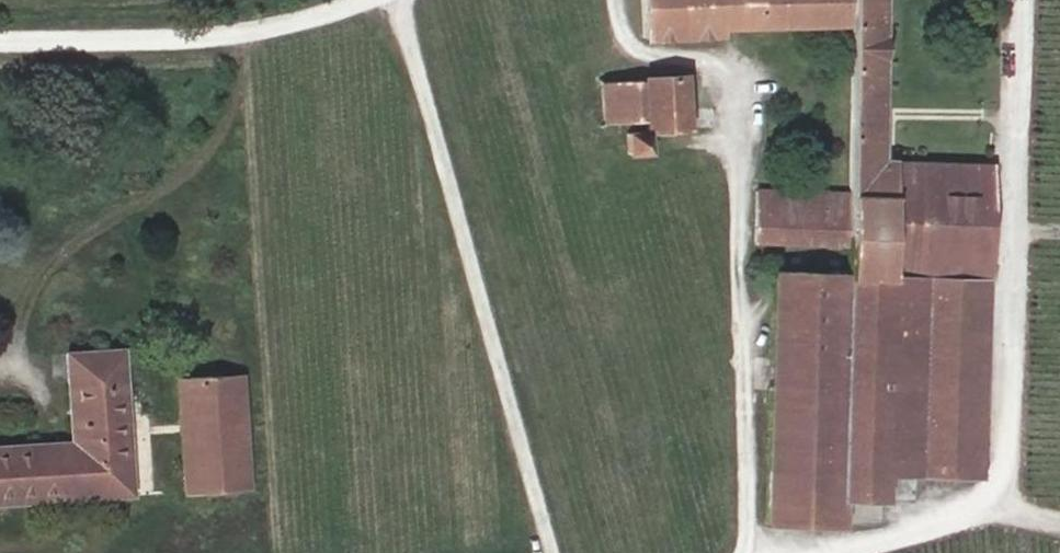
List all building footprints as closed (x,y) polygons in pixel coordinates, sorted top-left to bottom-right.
[(643,36),(720,34),(720,25),(846,18),(844,0),(641,0),(643,36)] [(839,495),(882,496),(883,471),(978,472),(983,275),(988,274),(989,166),(881,163),(883,0),(852,0),(847,187),(847,192),(846,240),(844,269),(845,273),(839,495)] [(601,81),(602,119),(635,119),(636,131),(625,131),(626,154),(650,152),(648,130),(684,127),(683,77),(601,81)] [(754,237),(846,240),(847,192),(847,187),(755,185),(754,237)] [(764,515),(838,518),(839,495),(845,273),(844,269),(771,270),(764,515)] [(76,493),(129,488),(121,350),(65,352),(68,439),(0,444),(0,499),(60,494),(59,479),(76,479),(76,493)] [(235,371),(183,375),(187,484),(244,479),(238,401),(235,371)] [(187,484),(183,375),(178,376),(180,485),(187,484)] [(60,494),(76,493),(76,479),(59,479),(60,494)]
